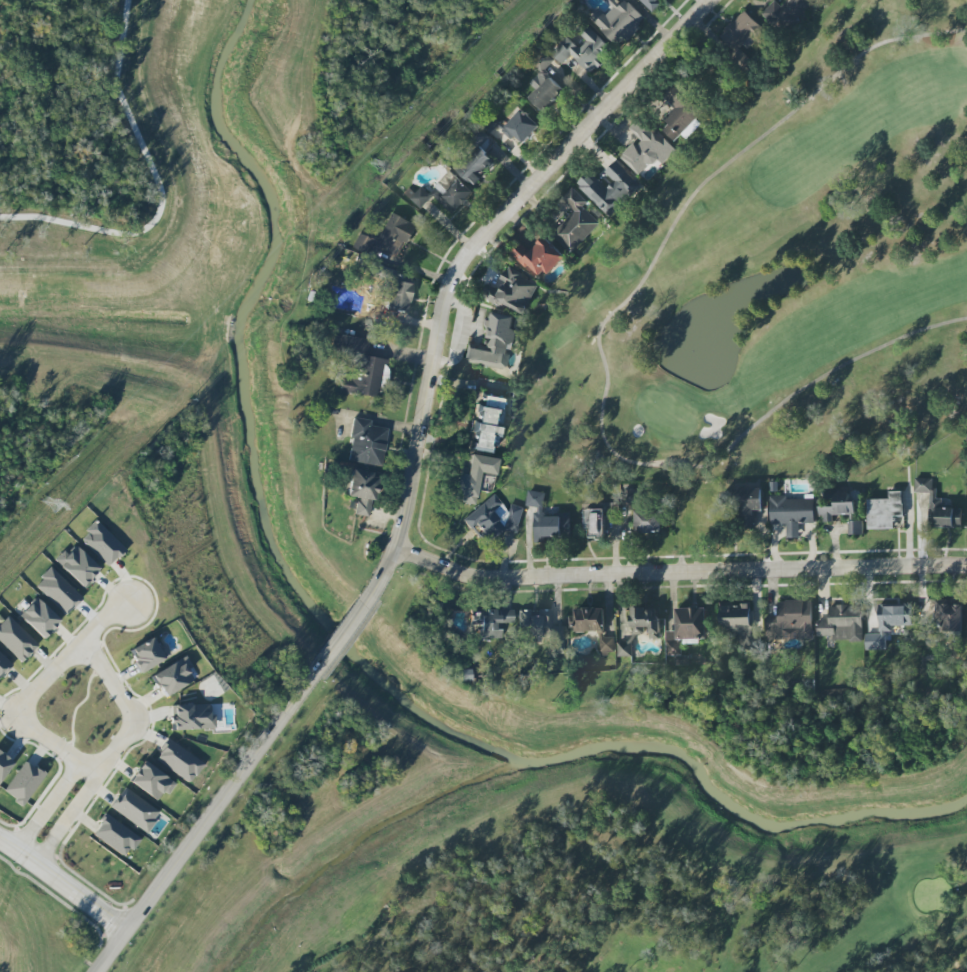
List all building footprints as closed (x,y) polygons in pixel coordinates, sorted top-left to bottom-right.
[(622,48),(647,19),(626,1),(622,7),(614,0),(605,0),(614,8),(607,16),(598,9),(589,20),(622,48)] [(653,13),(662,5),(660,3),(663,0),(639,0),(653,13)] [(782,8),(775,1),(761,15),(784,36),(819,0),(789,0),(782,8)] [(765,31),(746,11),(719,37),(742,62),(747,57),(742,53),(765,31)] [(573,56),(591,74),(614,50),(593,31),(578,46),(568,37),(552,53),(564,65),(573,56)] [(545,113),(566,91),(545,71),(554,61),(544,51),(533,63),(542,72),(530,84),(538,91),(530,99),(545,113)] [(541,126),(521,110),(503,131),(513,140),(516,136),(526,144),(541,126)] [(629,130),(639,139),(621,158),(640,177),(657,159),(663,165),(676,152),(640,118),(629,130)] [(455,169),(474,187),(482,179),(480,177),(496,161),(483,148),(492,138),(488,135),(455,169)] [(641,186),(615,162),(605,173),(614,182),(607,189),(589,172),(576,185),(611,218),(641,186)] [(474,193),(450,171),(429,194),(422,187),(411,199),(423,210),(434,198),(453,216),(474,193)] [(563,199),(576,213),(553,233),(571,253),(601,225),(584,206),(588,203),(574,188),(563,199)] [(377,240),(360,232),(354,246),(367,252),(370,245),(397,258),(404,243),(409,245),(418,226),(390,212),(377,240)] [(565,256),(545,237),(531,253),(521,244),(513,254),(542,281),(565,256)] [(523,316),(539,284),(509,269),(498,290),(488,285),(483,296),(523,316)] [(411,283),(390,281),(387,310),(408,312),(411,283)] [(467,363),(507,369),(513,331),(512,331),(515,317),(493,314),(488,348),(470,345),(467,363)] [(338,392),(377,397),(379,383),(381,383),(383,373),(385,374),(387,359),(365,357),(368,339),(334,334),(331,354),(353,357),(350,378),(340,377),(338,392)] [(504,399),(483,396),(482,409),(476,408),(470,450),(497,454),(504,399)] [(347,461),(381,466),(386,428),(370,426),(371,420),(354,418),(347,461)] [(480,473),(496,476),(499,459),(470,455),(467,476),(458,474),(454,501),(475,505),(480,473)] [(348,496),(358,498),(355,515),(370,517),(377,474),(352,470),(348,496)] [(962,509),(943,508),(943,499),(937,499),(937,491),(933,491),(933,479),(916,479),(915,493),(930,494),(929,527),(962,528),(962,509)] [(622,489),(621,503),(638,504),(639,490),(622,489)] [(762,511),(763,489),(739,489),(738,528),(757,528),(757,511),(762,511)] [(820,507),(820,523),(834,523),(834,516),(855,516),(855,502),(850,502),(850,490),(829,490),(829,500),(834,500),(834,507),(820,507)] [(535,544),(544,544),(544,538),(570,538),(570,516),(544,516),(544,492),(527,492),(527,507),(535,507),(535,544)] [(869,530),(894,529),(894,517),(903,517),(903,492),(890,492),(890,500),(868,500),(869,530)] [(507,528),(509,531),(526,516),(514,503),(507,510),(493,494),(463,520),(486,547),(507,528)] [(815,524),(815,499),(788,500),(788,496),(770,496),(771,525),(787,525),(787,539),(800,538),(800,524),(815,524)] [(586,510),(587,539),(606,538),(605,517),(620,517),(619,503),(604,504),(604,510),(586,510)] [(637,534),(661,533),(660,511),(636,512),(637,534)] [(125,550),(97,521),(79,538),(107,567),(125,550)] [(863,535),(863,521),(849,521),(849,535),(863,535)] [(55,561),(84,588),(101,569),(72,543),(55,561)] [(83,598),(51,568),(34,585),(66,616),(83,598)] [(19,616),(43,639),(60,621),(36,598),(19,616)] [(767,640),(813,639),(812,601),(778,602),(778,616),(767,616),(767,640)] [(963,603),(936,602),(935,620),(944,620),(944,632),(962,632),(963,603)] [(751,604),(721,605),(721,630),(730,630),(730,638),(741,638),(741,651),(757,650),(757,637),(752,637),(751,604)] [(866,651),(886,650),(886,628),(913,628),(913,605),(885,605),(885,616),(880,616),(880,635),(866,635),(866,651)] [(863,606),(829,606),(829,622),(818,622),(818,637),(833,637),(833,642),(862,643),(863,606)] [(660,639),(659,607),(631,608),(632,636),(648,635),(648,640),(660,639)] [(605,631),(604,608),(576,609),(576,617),(570,617),(570,632),(605,631)] [(677,609),(678,632),(667,632),(667,656),(683,656),(682,640),(706,639),(705,608),(677,609)] [(513,611),(480,610),(479,632),(499,633),(500,623),(512,624),(513,611)] [(562,626),(551,626),(551,610),(518,610),(519,642),(547,642),(547,653),(563,652),(562,626)] [(22,662),(38,645),(6,615),(0,621),(0,642),(22,662)] [(600,638),(600,653),(616,653),(615,637),(600,638)] [(164,644),(157,647),(153,638),(128,650),(139,673),(171,656),(164,644)] [(618,645),(620,652),(631,649),(630,642),(618,645)] [(13,665),(0,653),(0,678),(13,665)] [(161,696),(196,682),(186,659),(152,673),(161,696)] [(215,728),(214,715),(210,715),(209,704),(170,705),(171,730),(215,728)] [(154,759),(190,783),(204,763),(168,739),(154,759)] [(13,761),(0,753),(0,781),(13,761)] [(25,806),(44,773),(23,761),(4,793),(25,806)] [(129,781),(156,801),(163,791),(168,794),(175,784),(144,761),(129,781)] [(148,832),(160,810),(122,788),(110,810),(148,832)] [(140,839),(107,814),(92,833),(125,858),(140,839)]
